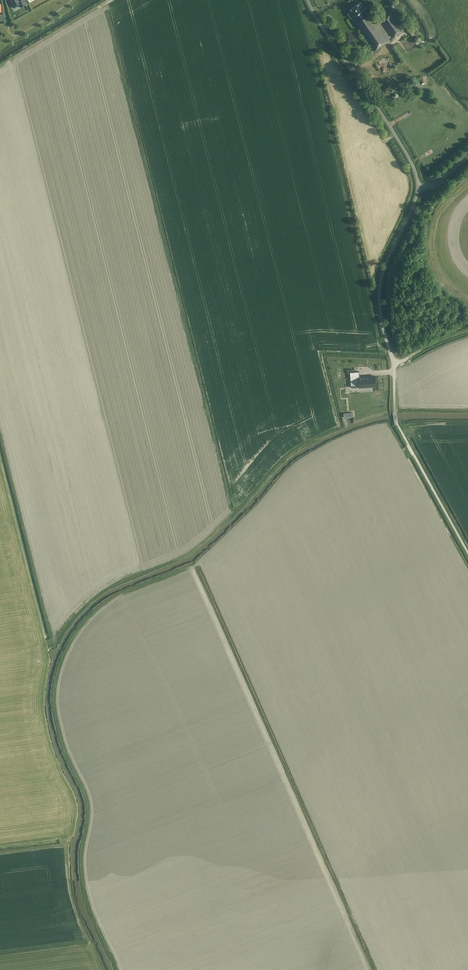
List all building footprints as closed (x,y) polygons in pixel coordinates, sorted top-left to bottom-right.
[(361,1),(358,3),(350,9),(351,11),(349,13),(351,17),(352,16),(356,22),(354,23),(373,51),(404,30),(405,29),(392,9),(377,19),(372,11),(370,12),(366,6),(365,7),(361,1)] [(359,371),(350,372),(350,378),(355,378),(355,384),(359,383),(360,387),(374,386),(374,381),(375,381),(375,376),(359,377),(359,371)]
